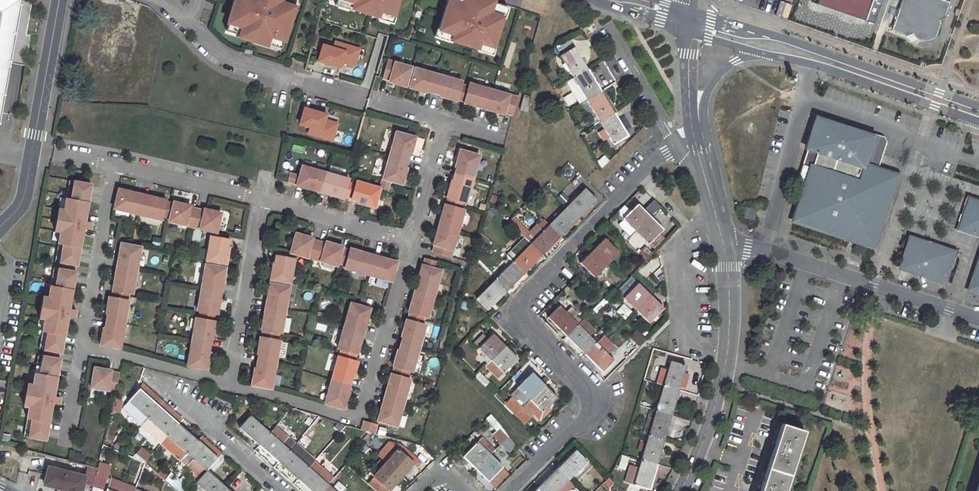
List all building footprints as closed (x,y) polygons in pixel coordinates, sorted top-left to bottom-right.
[(0,34),(0,61),(11,0),(0,0),(0,6),(5,7),(0,34)] [(228,22),(229,22),(233,23),(231,29),(247,34),(245,40),(260,45),(262,38),(278,43),(280,38),(284,39),(285,39),(294,9),(293,9),(289,7),(291,0),(234,0),(228,22)] [(335,6),(351,11),(352,10),(353,6),(342,3),(343,0),(337,0),(335,6)] [(352,10),(378,18),(379,15),(389,18),(391,14),(394,15),(399,0),(343,0),(342,3),(353,6),(352,10)] [(452,41),(478,50),(479,46),(489,50),(490,46),(494,47),(503,19),(499,18),(503,6),(494,4),(495,1),(490,0),(453,0),(450,9),(446,8),(439,30),(443,31),(442,34),(453,38),(452,41)] [(819,5),(857,19),(867,14),(872,0),(820,0),(819,5)] [(950,2),(944,0),(902,0),(891,31),(907,36),(912,34),(914,37),(916,38),(919,40),(922,41),(927,42),(932,41),(936,38),(941,24),(939,20),(945,18),(950,2)] [(503,19),(505,19),(509,9),(503,6),(499,18),(503,19)] [(378,18),(378,20),(393,25),(396,16),(394,15),(391,14),(389,18),(379,15),(378,18)] [(865,22),(867,14),(857,19),(865,22)] [(233,23),(229,22),(226,32),(238,35),(237,37),(245,40),(247,34),(231,29),(233,23)] [(438,29),(435,38),(451,43),(452,41),(453,38),(442,34),(443,31),(439,30),(438,29)] [(278,43),(262,38),(260,45),(268,47),(268,45),(280,49),(284,39),(280,38),(278,43)] [(323,45),(318,61),(341,68),(343,63),(355,67),(361,49),(336,42),(334,48),(323,45)] [(478,50),(478,51),(493,56),(496,48),(494,47),(490,46),(489,50),(479,46),(478,50)] [(574,47),(561,55),(574,77),(588,69),(574,47)] [(108,65),(107,68),(123,70),(126,54),(129,54),(130,49),(122,48),(119,67),(108,65)] [(412,67),(388,60),(383,78),(390,80),(389,82),(406,87),(407,85),(411,69),(412,67)] [(434,93),(439,75),(415,68),(415,70),(410,86),(410,88),(427,93),(427,91),(434,93)] [(415,70),(411,69),(407,85),(410,86),(415,70)] [(588,69),(574,77),(567,82),(580,104),(587,99),(601,91),(588,69)] [(463,81),(439,75),(434,93),(440,94),(440,96),(457,101),(458,98),(462,85),(463,81)] [(488,108),(493,90),(470,84),(469,87),(465,101),(464,103),(481,108),(482,106),(488,108)] [(514,115),(519,97),(493,90),(488,108),(488,109),(506,114),(506,112),(514,115)] [(601,91),(587,99),(601,121),(614,113),(601,91)] [(570,93),(561,99),(567,108),(576,101),(570,93)] [(525,95),(521,109),(528,111),(532,97),(525,95)] [(310,127),(308,134),(333,141),(339,124),(326,120),(327,115),(304,108),(299,124),(310,127)] [(614,113),(601,121),(614,144),(628,136),(614,113)] [(876,235),(896,176),(875,169),(875,166),(874,163),(876,162),(883,141),(875,138),(817,119),(811,137),(803,164),(812,167),(807,182),(798,209),(876,235)] [(416,137),(396,132),(390,155),(407,161),(409,154),(411,155),(416,137)] [(473,179),(480,156),(460,150),(455,167),(457,168),(455,174),(473,179)] [(406,167),(407,161),(390,155),(380,188),(380,189),(387,191),(390,181),(402,185),(407,168),(406,167)] [(602,167),(609,162),(604,155),(597,161),(602,167)] [(803,164),(798,179),(807,182),(812,167),(803,164)] [(321,191),(326,173),(302,166),(299,177),(297,184),(304,186),(303,187),(320,192),(321,191)] [(348,183),(349,180),(326,173),(321,191),(327,192),(327,194),(344,199),(344,197),(348,183)] [(299,177),(289,174),(289,176),(288,181),(297,184),(299,177)] [(466,203),(473,179),(455,174),(453,180),(452,180),(447,197),(449,198),(463,202),(466,203)] [(91,184),(69,180),(64,210),(60,232),(55,261),(63,263),(62,269),(54,268),(48,297),(44,319),(39,349),(48,351),(47,357),(38,355),(32,385),(29,407),(23,436),(45,441),(52,403),(59,404),(60,398),(53,396),(60,359),(59,359),(60,353),(61,353),(68,316),(75,317),(76,310),(69,309),(76,272),(74,271),(75,265),(77,266),(83,228),(90,229),(91,222),(85,221),(91,184)] [(380,189),(380,188),(357,182),(356,185),(352,199),(358,201),(358,203),(375,207),(380,189)] [(356,185),(352,184),(348,198),(352,199),(356,185)] [(586,188),(567,207),(579,218),(597,200),(586,188)] [(136,193),(119,189),(114,209),(138,214),(142,196),(135,195),(136,193)] [(149,198),(142,196),(138,214),(162,220),(162,216),(166,203),(166,200),(149,196),(149,198)] [(969,200),(959,228),(978,234),(978,203),(969,200)] [(170,218),(169,222),(193,227),(197,209),(190,208),(191,206),(174,202),(173,205),(170,218)] [(440,229),(458,233),(465,210),(461,209),(447,205),(445,204),(440,221),(442,222),(440,229)] [(638,204),(624,218),(636,231),(650,216),(638,204)] [(567,207),(549,225),(561,236),(579,218),(567,207)] [(746,208),(743,219),(754,221),(757,210),(746,208)] [(55,231),(60,232),(64,210),(58,209),(55,231)] [(204,211),(197,209),(193,227),(217,233),(221,213),(204,209),(204,211)] [(470,226),(476,228),(480,216),(474,214),(470,226)] [(650,216),(636,231),(649,243),(663,229),(650,216)] [(521,223),(515,217),(510,222),(516,228),(521,223)] [(543,231),(531,243),(543,255),(561,236),(549,225),(544,220),(538,226),(543,231)] [(537,225),(525,237),(531,243),(543,231),(538,226),(537,225)] [(433,252),(451,257),(458,233),(440,229),(438,228),(433,245),(435,246),(433,252)] [(313,238),(296,233),(290,253),(314,260),(319,242),(313,240),(313,238)] [(211,236),(206,261),(208,261),(225,264),(226,264),(229,247),(228,246),(229,240),(211,236)] [(605,237),(592,250),(607,264),(619,252),(605,237)] [(523,238),(507,255),(513,260),(529,243),(523,238)] [(942,281),(951,253),(910,239),(901,267),(942,281)] [(325,243),(319,242),(314,260),(337,266),(338,263),(342,248),(343,247),(326,242),(325,243)] [(531,243),(513,262),(524,273),(543,255),(531,243)] [(141,247),(121,244),(119,253),(118,260),(120,260),(118,267),(137,270),(141,247)] [(346,265),(345,268),(368,275),(373,257),(367,255),(367,254),(350,249),(350,250),(346,265)] [(592,250),(580,262),(595,277),(607,264),(592,250)] [(290,284),(295,259),(277,256),(275,263),(273,262),(270,280),(272,280),(288,283),(290,284)] [(380,259),(373,257),(368,275),(392,281),(397,262),(380,257),(380,259)] [(436,269),(438,262),(426,258),(424,265),(436,269)] [(970,289),(978,292),(978,261),(970,289)] [(513,262),(495,280),(507,292),(524,273),(513,262)] [(208,265),(206,264),(202,287),(220,291),(221,284),(223,284),(226,268),(224,268),(208,265)] [(417,289),(435,294),(441,271),(436,269),(424,266),(422,272),(420,272),(415,289),(417,289)] [(137,270),(118,267),(117,274),(115,273),(113,290),(114,290),(129,293),(133,294),(137,270)] [(495,280),(477,298),(488,310),(507,292),(495,280)] [(269,300),(267,307),(286,310),(290,287),(288,287),(271,284),(270,283),(267,300),(269,300)] [(638,284),(624,298),(637,310),(651,296),(638,284)] [(220,291),(202,287),(197,311),(201,311),(215,314),(217,314),(220,298),(219,297),(220,291)] [(425,317),(428,318),(435,294),(417,289),(415,296),(413,295),(409,312),(410,313),(425,317)] [(48,297),(43,296),(39,318),(44,319),(48,297)] [(651,296),(637,310),(650,323),(663,308),(651,296)] [(107,315),(106,321),(124,324),(129,300),(128,300),(112,297),(109,297),(106,314),(107,315)] [(370,309),(351,303),(344,326),(362,331),(364,324),(366,325),(370,309)] [(626,305),(619,310),(624,319),(632,314),(626,305)] [(559,306),(548,317),(567,336),(579,325),(582,321),(576,315),(577,314),(571,307),(566,312),(559,306)] [(281,333),(286,310),(267,307),(266,314),(264,313),(262,330),(263,330),(278,333),(281,333)] [(196,318),(192,342),(210,346),(211,339),(213,339),(216,322),(214,321),(199,319),(196,318)] [(401,344),(419,349),(426,325),(423,324),(408,320),(406,320),(402,337),(403,337),(401,344)] [(124,324),(106,321),(105,328),(103,328),(100,345),(120,349),(124,324)] [(325,331),(326,325),(317,323),(315,329),(325,331)] [(579,325),(567,336),(585,354),(597,343),(600,339),(598,338),(594,337),(593,339),(579,325)] [(360,338),(362,331),(344,326),(338,348),(341,349),(356,354),(357,354),(362,338),(360,338)] [(640,347),(647,339),(636,330),(629,338),(640,347)] [(494,333),(479,347),(492,359),(506,346),(494,333)] [(258,362),(276,365),(280,341),(277,340),(262,338),(260,337),(257,355),(259,355),(258,362)] [(209,352),(210,346),(192,342),(187,366),(207,369),(210,352),(209,352)] [(597,343),(585,354),(603,372),(614,360),(597,343)] [(413,372),(419,349),(401,344),(400,350),(398,350),(393,367),(395,367),(409,371),(413,372)] [(506,346),(492,359),(504,373),(518,358),(506,346)] [(339,357),(338,356),(332,380),(349,385),(351,379),(353,379),(358,362),(354,361),(339,357)] [(671,361),(664,385),(679,390),(687,365),(671,361)] [(271,389),(276,365),(258,362),(257,368),(255,368),(252,385),(271,389)] [(660,367),(656,383),(662,385),(666,369),(660,367)] [(115,392),(120,374),(111,372),(112,371),(94,368),(91,388),(115,392)] [(479,372),(475,377),(485,387),(490,381),(479,372)] [(532,372),(518,386),(531,399),(545,385),(532,372)] [(386,398),(404,403),(411,380),(407,379),(393,374),(391,374),(386,391),(388,392),(386,398)] [(348,391),(349,385),(332,380),(325,403),(344,409),(349,392),(348,391)] [(32,385),(27,384),(23,406),(29,407),(32,385)] [(545,385),(531,399),(543,411),(557,397),(545,385)] [(664,385),(656,410),(672,415),(679,390),(664,385)] [(140,389),(130,401),(149,418),(159,406),(140,389)] [(122,410),(122,400),(114,398),(112,407),(122,410)] [(378,421),(397,427),(404,403),(386,398),(384,404),(383,404),(378,421)] [(159,406),(149,418),(169,436),(179,424),(159,406)] [(649,434),(649,435),(665,440),(672,415),(656,410),(651,409),(649,417),(654,419),(649,434)] [(251,415),(240,427),(260,445),(270,433),(251,415)] [(649,417),(644,433),(649,434),(654,419),(649,417)] [(374,433),(377,425),(369,423),(365,421),(362,430),(374,433)] [(179,424),(169,436),(188,452),(198,441),(179,424)] [(491,430),(508,453),(516,447),(499,424),(491,430)] [(757,490),(784,490),(804,431),(781,424),(775,442),(774,441),(771,449),(773,449),(761,486),(759,485),(757,490)] [(270,433),(260,445),(279,462),(289,450),(270,433)] [(649,435),(642,460),(657,465),(665,440),(649,435)] [(28,440),(26,446),(42,449),(43,443),(28,440)] [(198,441),(188,452),(207,470),(218,458),(198,441)] [(478,442),(464,457),(476,469),(491,455),(478,442)] [(289,450),(279,462),(299,480),(309,467),(314,462),(297,446),(291,452),(289,450)] [(145,463),(152,455),(141,447),(135,454),(145,463)] [(398,450),(386,463),(402,476),(413,463),(398,450)] [(576,450),(558,468),(569,479),(587,461),(576,450)] [(491,455),(476,469),(488,481),(503,467),(491,455)] [(627,469),(629,457),(621,455),(618,467),(627,469)] [(642,460),(635,485),(650,489),(657,465),(642,460)] [(107,479),(111,465),(99,462),(96,476),(107,479)] [(386,463),(375,476),(390,490),(402,476),(386,463)] [(58,488),(68,490),(82,490),(85,476),(49,467),(45,482),(58,486),(58,488)] [(94,484),(94,467),(86,467),(86,484),(94,484)] [(299,480),(311,490),(323,490),(329,485),(309,467),(299,480)] [(539,486),(544,490),(558,490),(569,479),(558,468),(539,486)] [(197,483),(206,490),(224,490),(227,488),(207,470),(197,483)] [(177,490),(178,490),(185,485),(172,472),(164,479),(177,490)] [(346,488),(338,481),(334,486),(340,490),(344,490),(346,488)]
